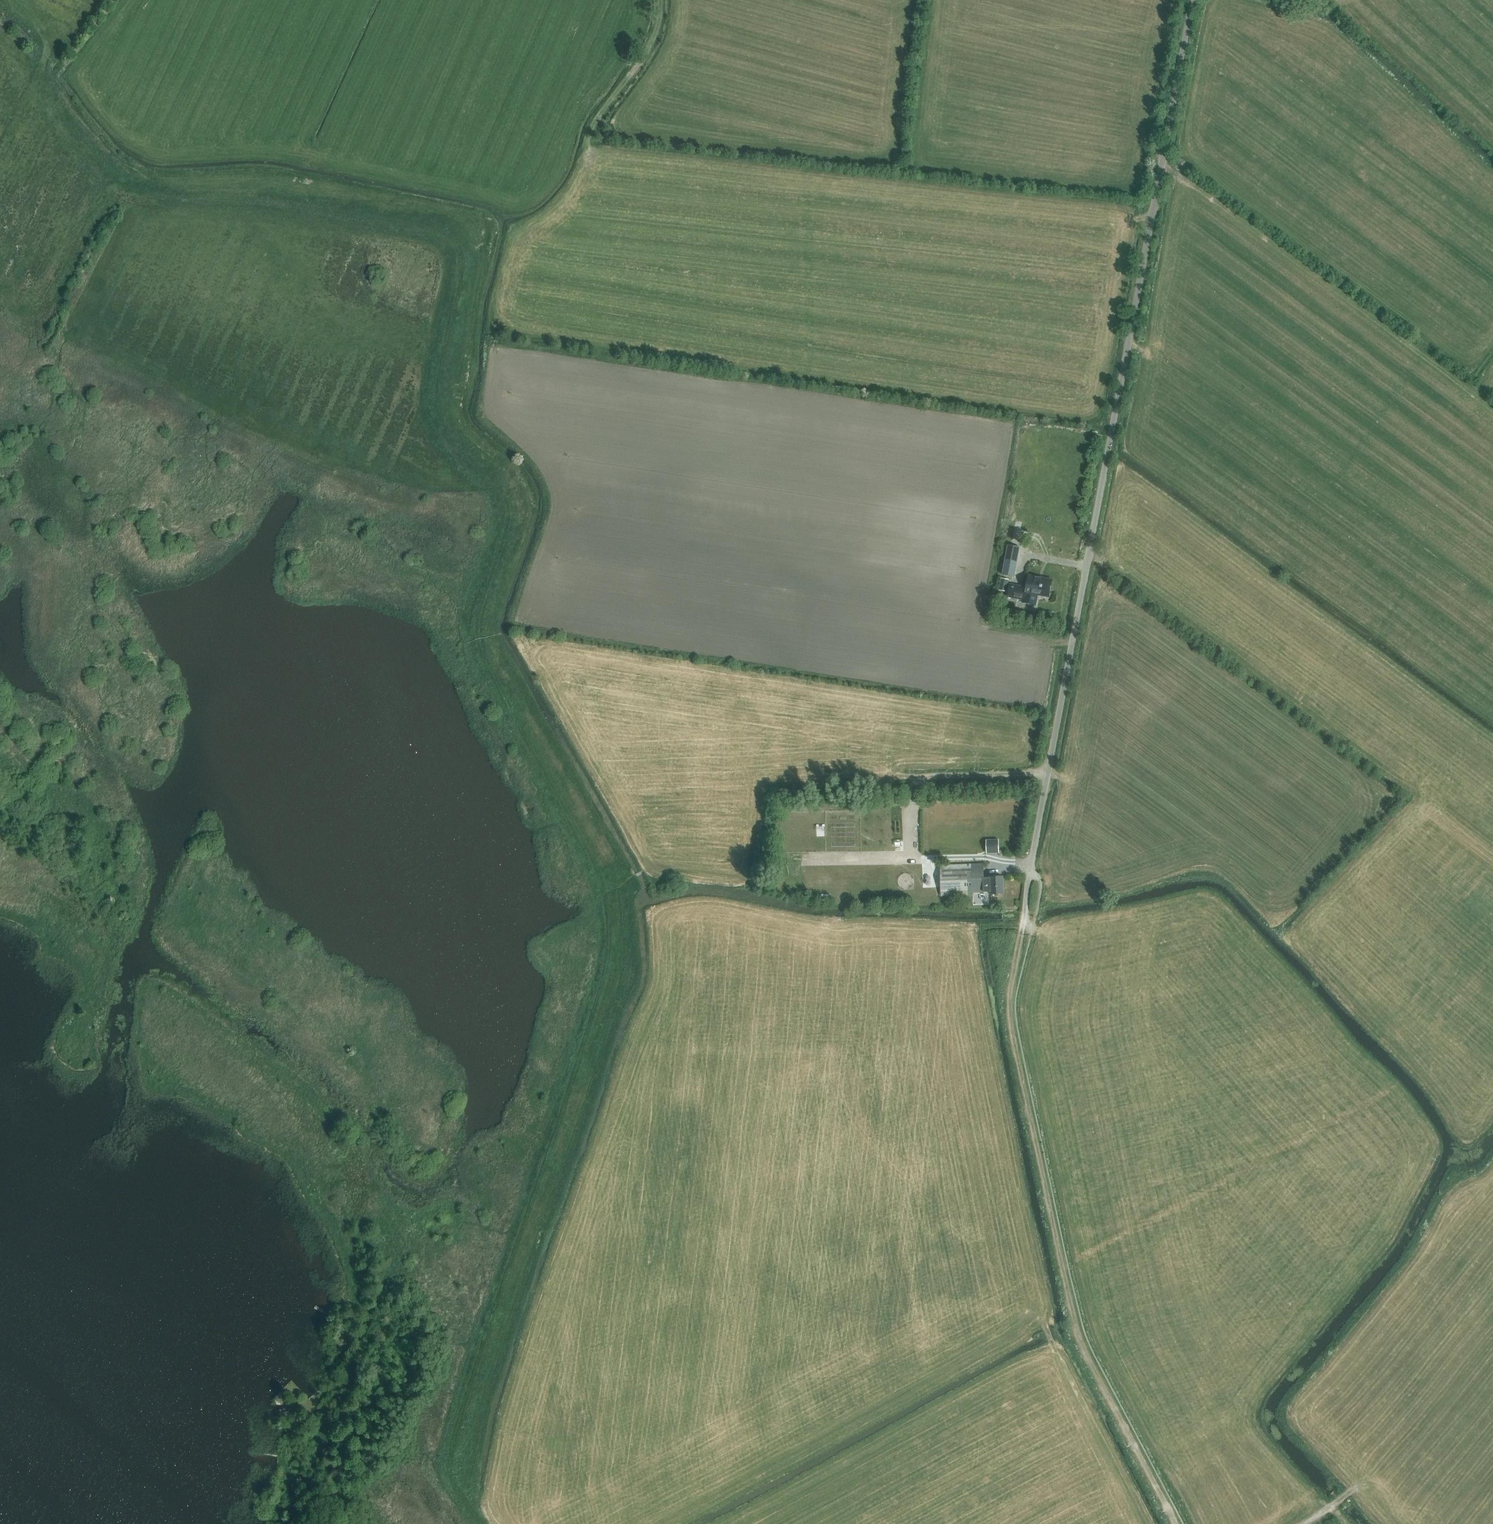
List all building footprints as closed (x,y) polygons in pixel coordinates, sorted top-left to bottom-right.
[(1008,545),(1002,575),(1014,577),(1020,547),(1008,545)] [(1053,580),(1029,576),(1027,588),(1011,586),(1009,597),(1025,600),(1024,603),(1037,605),(1039,595),(1050,597),(1053,580)] [(999,840),(987,841),(987,853),(999,852),(999,840)] [(984,874),(984,864),(933,866),(935,896),(985,895),(985,892),(991,892),(991,895),(1004,894),(1003,878),(990,878),(990,880),(983,880),(982,874),(984,874)]
